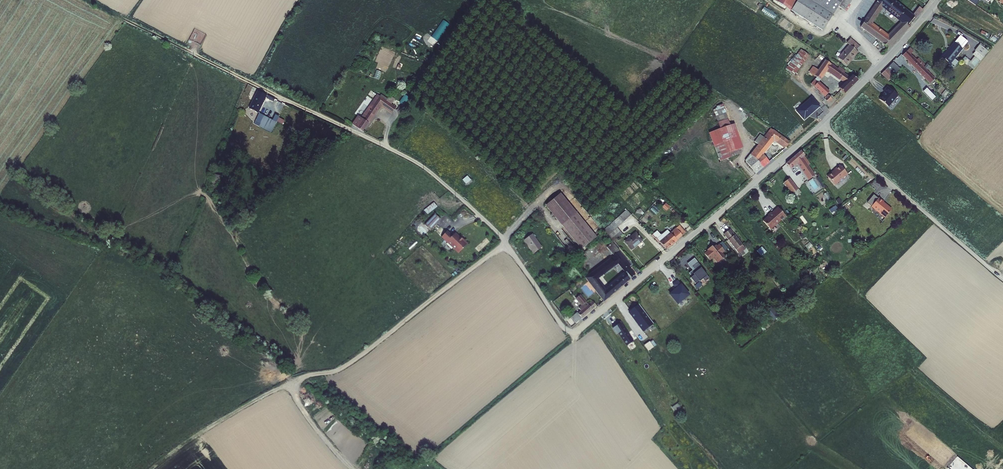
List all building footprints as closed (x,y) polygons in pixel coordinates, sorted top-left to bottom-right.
[(778,2),(788,8),(794,0),(779,0),(778,2)] [(788,8),(827,33),(843,9),(849,13),(857,1),(856,0),(794,0),(788,8)] [(913,14),(895,0),(878,0),(859,25),(891,49),(922,8),(919,6),(913,14)] [(762,11),(775,19),(778,14),(765,6),(762,11)] [(922,9),(916,17),(919,19),(929,7),(928,6),(922,9)] [(429,41),(436,45),(450,23),(443,19),(429,41)] [(195,28),(190,39),(201,44),(206,33),(195,28)] [(863,48),(854,41),(850,45),(853,47),(842,60),(850,67),(861,53),(860,52),(863,48)] [(967,50),(959,44),(946,59),(955,66),(967,50)] [(993,53),(984,46),(980,51),(988,58),(993,53)] [(804,51),(789,71),(797,77),(812,56),(804,51)] [(910,53),(907,51),(905,53),(907,55),(906,56),(911,62),(910,63),(912,65),(913,64),(935,86),(936,85),(940,81),(940,80),(932,72),(933,72),(931,70),(930,71),(929,70),(925,66),(927,64),(922,59),(920,61),(915,56),(910,52),(910,53)] [(810,71),(816,76),(811,83),(826,96),(831,90),(820,81),(829,70),(847,83),(842,89),(846,93),(859,80),(853,76),(852,77),(845,72),(847,71),(840,66),(839,67),(827,59),(819,70),(814,66),(810,71)] [(879,98),(892,110),(902,98),(889,87),(879,98)] [(396,108),(378,95),(362,117),(359,114),(352,124),(364,131),(382,106),(392,113),(396,108)] [(837,101),(832,96),(828,101),(832,105),(837,101)] [(270,101),(261,97),(253,112),(262,117),(270,101)] [(733,129),(727,110),(717,113),(723,132),(713,135),(723,164),(744,157),(742,152),(746,151),(738,127),(733,129)] [(276,124),(263,117),(259,125),(277,133),(283,121),(279,119),(276,124)] [(794,145),(775,131),(768,141),(767,140),(761,147),(760,149),(761,149),(758,153),(759,153),(755,158),(760,163),(754,169),(760,176),(763,174),(767,170),(761,163),(766,157),(777,142),(789,151),(794,145)] [(761,147),(767,140),(764,138),(758,145),(761,147)] [(761,149),(760,149),(749,163),(754,169),(760,163),(755,158),(759,153),(758,153),(761,149)] [(810,158),(806,152),(790,166),(794,170),(801,164),(813,182),(819,178),(812,168),(814,167),(809,159),(810,158)] [(772,166),(766,157),(761,163),(767,170),(772,166)] [(839,187),(852,176),(844,167),(839,171),(839,172),(839,173),(837,175),(836,175),(832,179),(839,187)] [(468,175),(463,179),(466,183),(471,179),(468,175)] [(801,192),(793,181),(788,185),(793,192),(791,194),(796,202),(799,200),(796,196),(801,192)] [(814,184),(802,192),(806,197),(817,189),(814,184)] [(877,197),(871,205),(875,208),(882,201),(877,197)] [(547,210),(583,254),(598,242),(562,198),(547,210)] [(895,212),(891,208),(890,208),(886,205),(887,204),(886,203),(882,200),(882,201),(875,208),(889,220),(895,212)] [(428,214),(438,206),(434,201),(424,210),(428,214)] [(439,209),(429,217),(432,221),(442,213),(439,209)] [(789,220),(783,211),(776,216),(775,215),(772,218),(773,219),(767,224),(773,232),(789,220)] [(635,219),(631,214),(605,236),(616,248),(626,239),(620,232),(635,219)] [(440,220),(430,231),(435,236),(445,225),(440,220)] [(683,229),(679,232),(685,239),(689,236),(683,229)] [(665,239),(661,234),(656,238),(669,254),(685,239),(679,232),(674,237),(672,234),(665,239)] [(745,248),(733,233),(727,238),(739,253),(742,256),(747,251),(745,248)] [(452,237),(446,243),(464,259),(473,250),(468,245),(468,246),(460,239),(457,242),(452,237)] [(645,245),(639,237),(627,247),(634,255),(645,245)] [(545,252),(536,238),(528,244),(537,258),(545,252)] [(613,262),(588,282),(594,290),(600,285),(621,268),(629,277),(608,294),(601,299),(606,306),(639,279),(637,276),(638,275),(616,248),(610,252),(617,261),(616,262),(618,264),(616,266),(613,262)] [(727,254),(723,248),(720,251),(718,249),(716,251),(715,250),(711,252),(713,255),(712,256),(711,255),(708,257),(713,263),(717,260),(722,265),(728,260),(724,256),(727,254)] [(771,254),(767,249),(761,253),(766,259),(771,254)] [(701,266),(698,262),(691,267),(697,275),(698,273),(696,270),(701,266)] [(706,272),(701,266),(696,270),(698,273),(697,275),(694,277),(696,280),(694,282),(699,288),(703,285),(707,282),(709,285),(713,282),(705,272),(706,272)] [(676,288),(668,294),(677,305),(690,295),(678,280),(673,284),(676,288)] [(608,294),(600,285),(594,290),(601,299),(608,294)] [(592,310),(583,299),(579,302),(586,310),(587,310),(589,312),(579,320),(583,325),(600,310),(596,306),(592,310)] [(631,306),(630,304),(624,309),(628,314),(634,310),(648,328),(653,324),(639,307),(641,306),(638,301),(631,306)] [(616,334),(618,333),(626,346),(634,341),(621,322),(612,328),(616,334)] [(644,345),(648,350),(657,344),(653,339),(644,345)]
